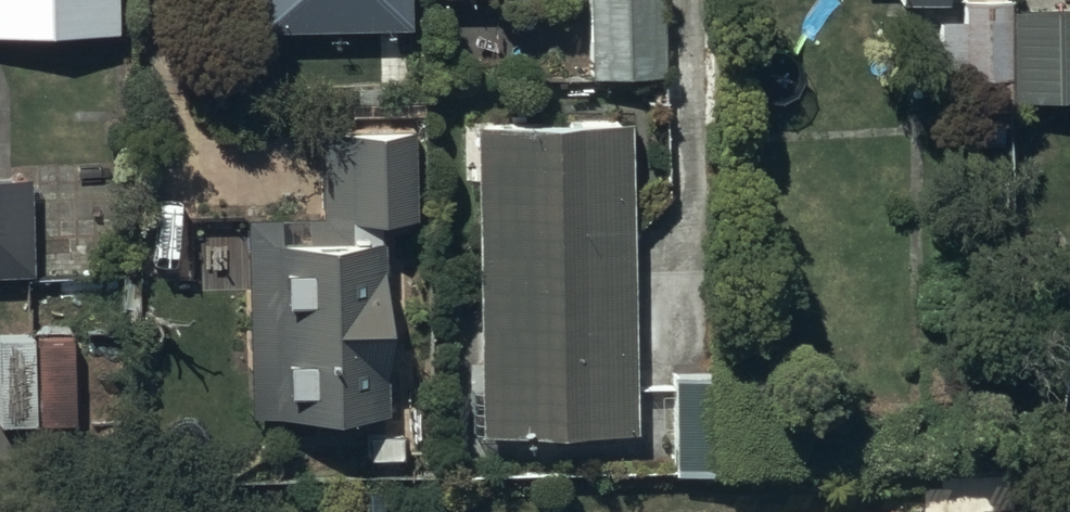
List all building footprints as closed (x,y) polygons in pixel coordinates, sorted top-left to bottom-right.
[(115,40),(114,0),(0,0),(0,43),(115,40)] [(408,0),(259,0),(260,40),(409,36),(408,0)] [(589,86),(664,84),(661,0),(588,0),(589,86)] [(901,11),(947,10),(946,0),(901,0),(901,11)] [(1012,10),(1011,5),(962,6),(962,25),(940,26),(941,100),(973,100),(973,108),(1069,107),(1069,9),(1012,10)] [(634,439),(626,133),(473,137),(481,443),(634,439)] [(406,136),(319,141),(322,224),(243,227),(251,428),(283,427),(331,438),(383,421),(381,238),(412,226),(406,136)] [(0,184),(0,280),(37,279),(34,183),(0,184)] [(30,369),(0,370),(0,434),(32,433),(30,369)] [(720,378),(669,378),(670,478),(721,477),(720,378)]
